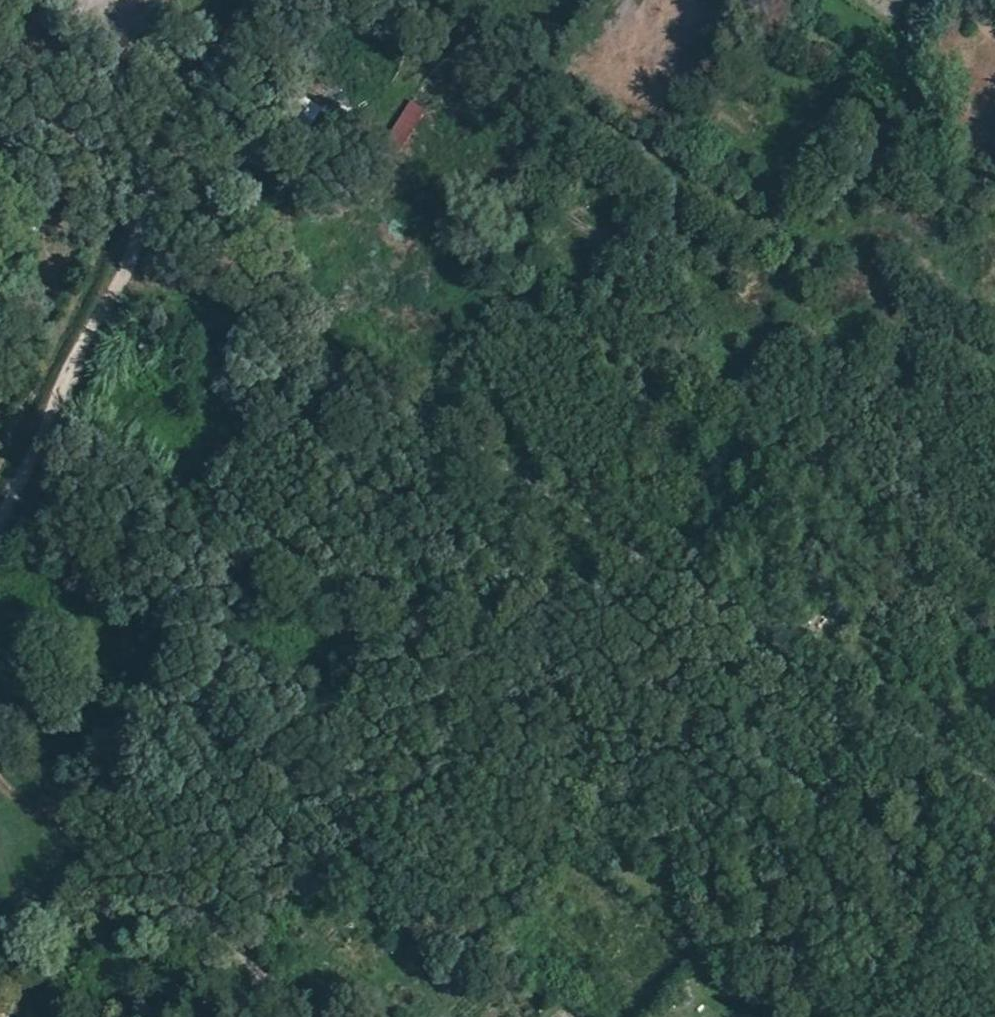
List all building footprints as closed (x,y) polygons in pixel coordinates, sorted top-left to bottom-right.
[(407,141),(429,110),(414,100),(392,131),(407,141)] [(356,238),(384,254),(393,237),(366,222),(356,238)] [(577,977),(586,985),(598,970),(588,963),(577,977)]
